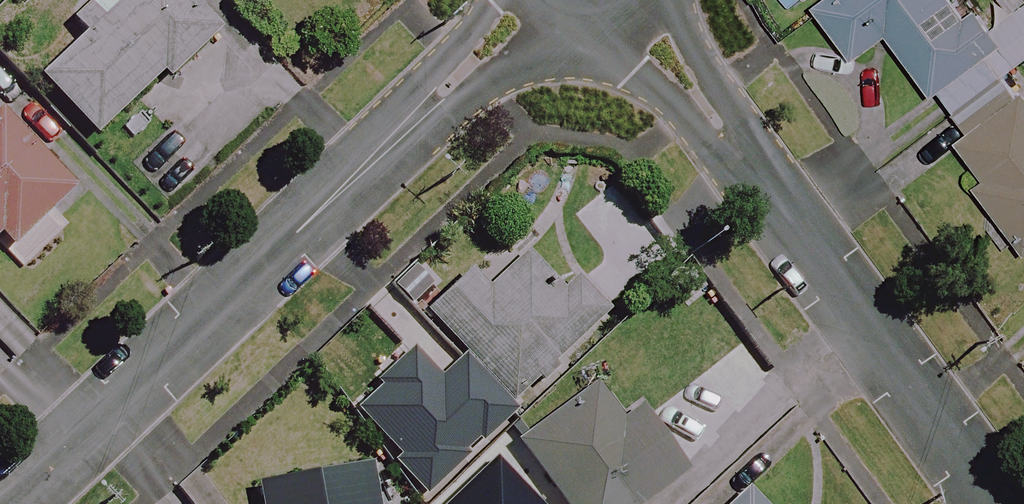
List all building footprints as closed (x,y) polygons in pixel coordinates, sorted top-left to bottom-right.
[(87,6),(102,21),(42,78),(94,133),(165,66),(172,73),(217,31),(188,0),(93,0),(87,6)] [(1012,75),(1023,66),(1023,3),(982,35),(954,0),(828,0),(819,8),(857,58),(890,34),(954,119),(1012,75)] [(1012,75),(954,119),(969,138),(961,143),(988,179),(978,186),(1023,247),(1023,91),(1012,75)] [(4,112),(0,116),(0,236),(2,234),(15,248),(78,189),(4,112)] [(562,291),(526,253),(488,289),(472,272),(428,313),(513,403),(613,308),(580,274),(562,291)] [(598,388),(520,447),(564,503),(645,503),(688,471),(641,409),(624,422),(598,388)] [(456,477),(409,407),(372,432),(419,502),(456,477)] [(371,466),(261,486),(264,503),(378,503),(371,466)] [(746,491),(732,503),(758,503),(746,491)]
